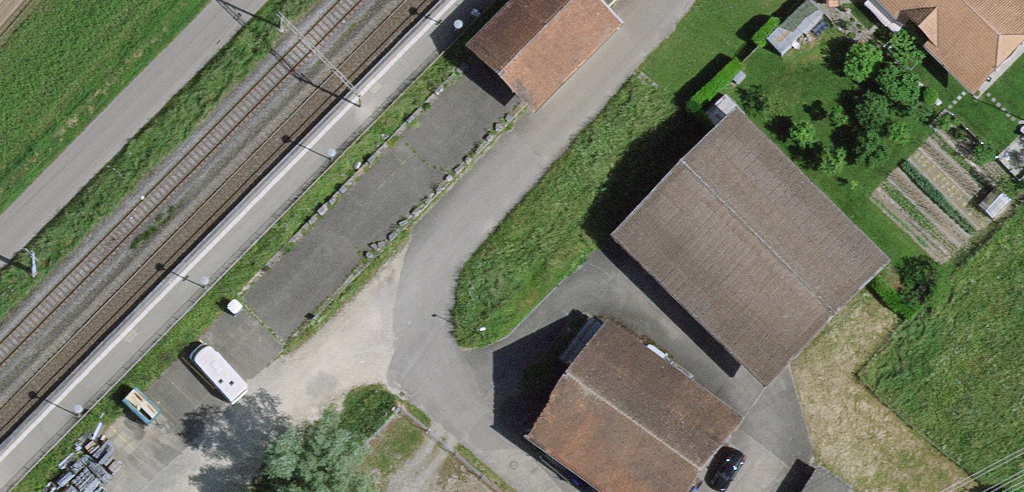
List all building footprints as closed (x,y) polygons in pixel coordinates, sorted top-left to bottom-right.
[(492,61),(527,95),(619,0),(552,0),(492,61)] [(976,100),(1023,52),(1023,0),(874,0),(976,100)] [(623,234),(766,374),(879,258),(735,119),(623,234)] [(537,432),(619,491),(679,491),(731,421),(609,333),(537,432)] [(806,491),(807,491),(851,491),(855,485),(822,465),(806,491)]
